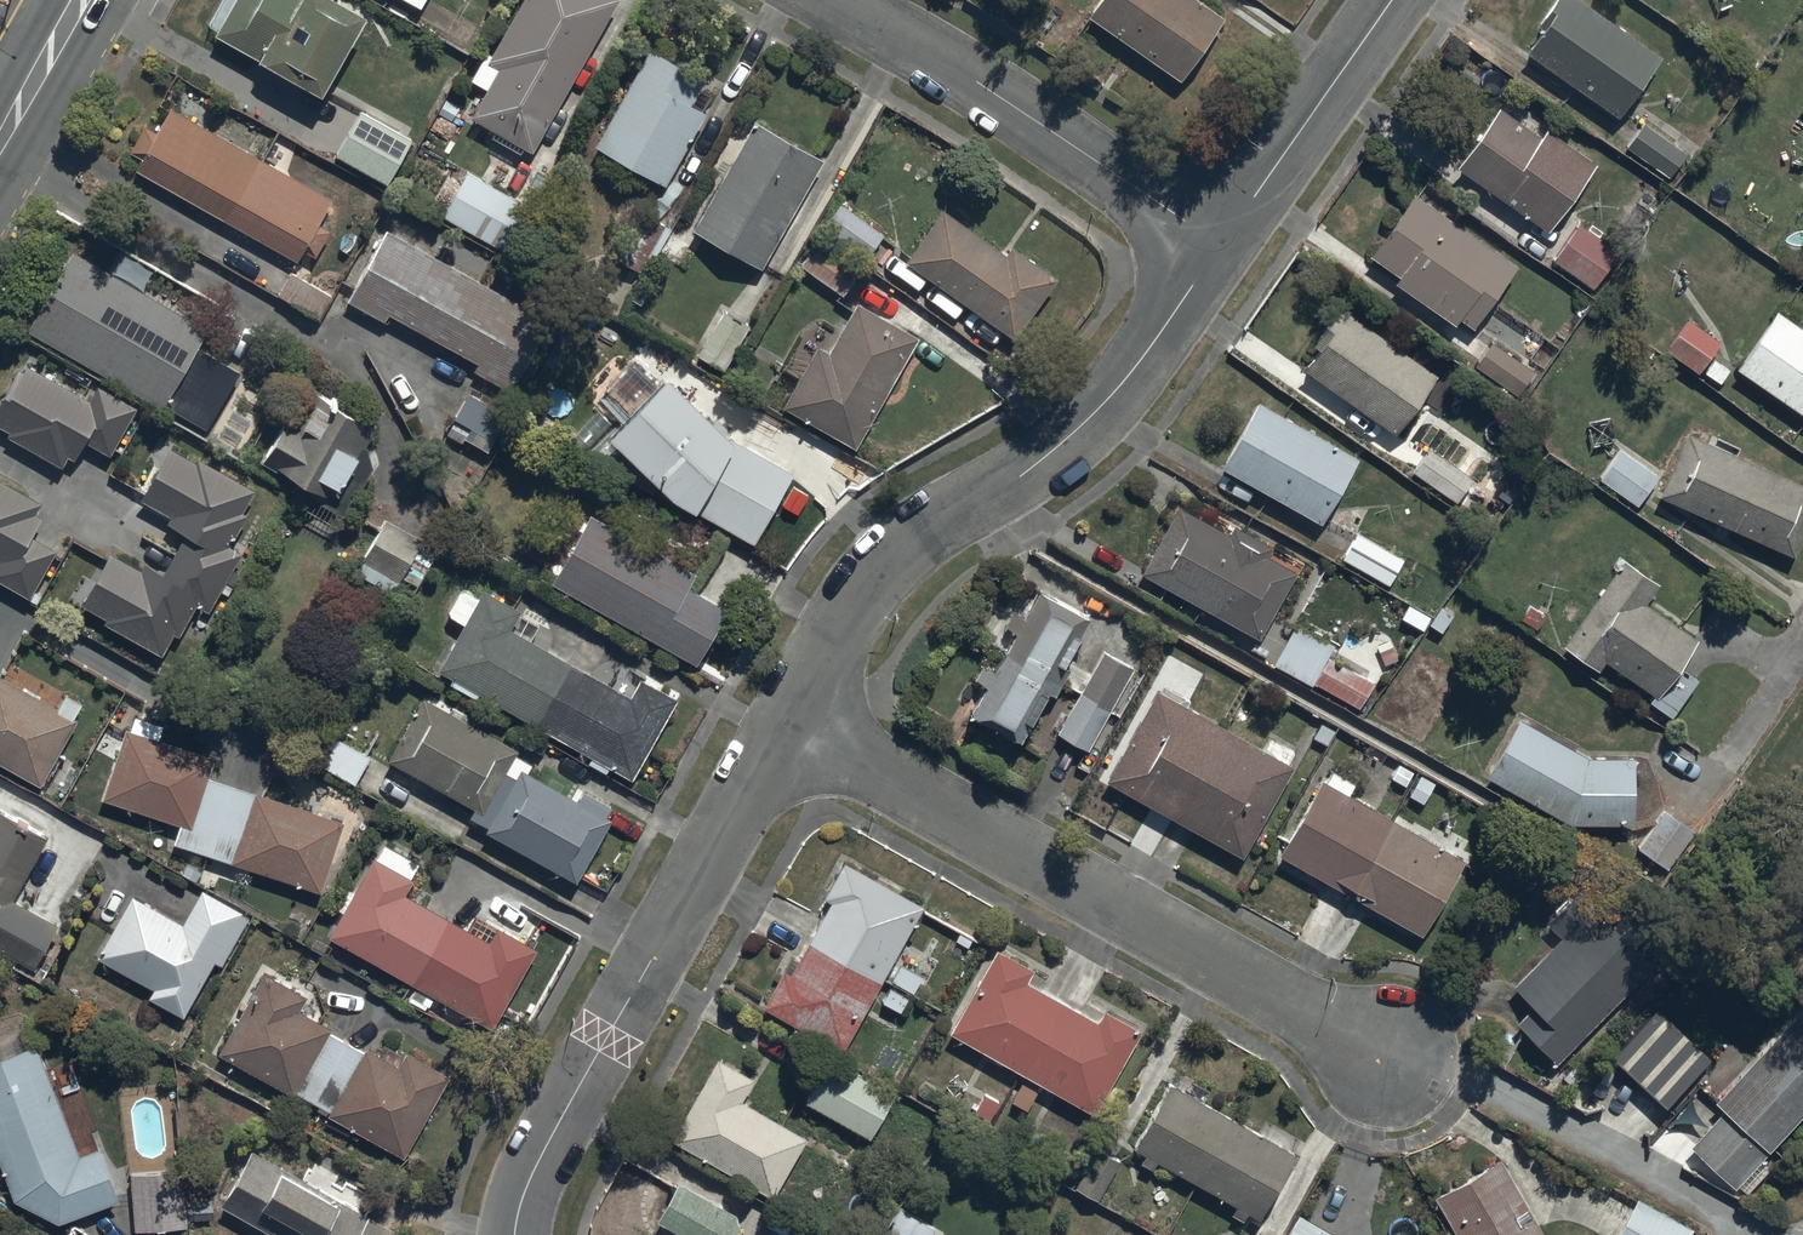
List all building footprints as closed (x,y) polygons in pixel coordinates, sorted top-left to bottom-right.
[(215,36),(321,96),(365,19),(331,0),(223,0),(209,26),(217,31),(215,36)] [(420,9),(425,0),(402,0),(420,9)] [(532,154),(619,1),(617,0),(525,0),(492,57),(488,55),(473,82),(488,91),(472,119),(532,154)] [(1194,0),(1101,0),(1089,17),(1182,81),(1224,20),(1194,0)] [(1524,55),(1616,119),(1659,57),(1577,0),(1552,0),(1532,29),(1539,33),(1524,55)] [(593,146),(663,187),(706,115),(690,106),(703,84),(649,52),(593,146)] [(1497,109),(1455,169),(1546,233),(1593,165),(1544,130),(1538,138),(1497,109)] [(141,159),(134,172),(296,263),(303,251),(315,258),(331,230),(320,224),(332,202),(170,111),(157,135),(145,128),(130,153),(141,159)] [(411,140),(358,112),(334,157),(387,184),(411,140)] [(756,123),(691,230),(758,270),(822,164),(756,123)] [(1644,124),(1624,149),(1666,181),(1685,156),(1644,124)] [(534,211),(467,174),(443,217),(510,254),(534,211)] [(1516,269),(1413,196),(1367,257),(1399,280),(1395,284),(1453,325),(1456,321),(1471,332),(1516,269)] [(884,237),(839,205),(822,229),(866,261),(884,237)] [(942,211),(906,263),(1014,339),(1056,280),(1010,248),(1005,255),(942,211)] [(1577,225),(1551,262),(1591,290),(1617,252),(1577,225)] [(549,322),(386,233),(348,303),(385,324),(389,317),(478,366),(474,372),(511,392),(549,322)] [(819,243),(801,266),(842,297),(860,273),(819,243)] [(106,272),(72,253),(26,334),(204,435),(238,375),(196,351),(208,329),(142,292),(154,270),(119,251),(106,272)] [(290,273),(277,297),(318,320),(332,297),(290,273)] [(783,407),(855,448),(918,339),(858,304),(829,355),(817,348),(783,407)] [(1339,309),(1325,330),(1313,346),(1320,351),(1305,372),(1392,435),(1434,377),(1339,309)] [(1776,312),(1735,370),(1802,418),(1802,331),(1776,312)] [(1686,321),(1665,352),(1697,374),(1699,370),(1720,385),(1729,372),(1710,358),(1719,345),(1686,321)] [(1490,342),(1472,366),(1515,397),(1533,373),(1490,342)] [(21,367),(0,406),(0,436),(62,470),(68,459),(76,463),(86,445),(110,458),(136,410),(98,389),(90,404),(21,367)] [(664,380),(607,440),(673,500),(753,545),(793,475),(736,444),(733,447),(664,380)] [(366,447),(376,426),(341,408),(344,402),(332,396),(330,400),(302,386),(261,467),(321,498),(318,505),(358,525),(377,488),(366,447)] [(507,415),(468,395),(444,438),(461,447),(464,440),(487,452),(507,415)] [(1257,403),(1221,467),(1323,524),(1358,460),(1257,403)] [(1659,497),(1791,558),(1802,533),(1802,487),(1736,456),(1739,448),(1712,435),(1708,443),(1687,433),(1659,497)] [(1657,477),(1619,449),(1598,479),(1634,507),(1657,477)] [(1427,450),(1412,473),(1455,503),(1471,479),(1427,450)] [(254,493),(198,462),(195,466),(170,452),(142,503),(172,519),(169,525),(189,536),(166,577),(144,565),(140,572),(109,555),(80,607),(107,622),(104,627),(162,659),(175,637),(180,640),(197,608),(210,615),(243,556),(230,549),(247,518),(241,515),(254,493)] [(30,601),(57,553),(31,538),(42,520),(36,517),(42,505),(0,482),(0,584),(30,601)] [(1179,508),(1142,576),(1259,641),(1303,562),(1220,517),(1214,528),(1179,508)] [(695,576),(588,516),(550,584),(697,667),(728,613),(688,590),(695,576)] [(423,544),(386,523),(363,565),(399,585),(423,544)] [(1355,533),(1340,561),(1389,587),(1404,559),(1355,533)] [(1621,562),(1561,647),(1597,672),(1603,663),(1653,698),(1649,704),(1670,719),(1696,682),(1677,669),(1696,642),(1642,605),(1655,586),(1621,562)] [(475,701),(479,694),(592,758),(587,766),(604,776),(608,769),(629,781),(675,700),(640,680),(629,700),(510,632),(521,611),(486,591),(480,600),(461,589),(446,616),(463,626),(438,671),(452,679),(449,686),(475,701)] [(1021,747),(1089,621),(1040,595),(1027,619),(1013,612),(1004,628),(1017,635),(997,673),(984,666),(976,680),(988,687),(970,719),(1021,747)] [(1298,622),(1272,666),(1311,689),(1314,683),(1359,710),(1374,684),(1327,657),(1335,644),(1298,622)] [(1134,670),(1103,652),(1057,736),(1089,753),(1134,670)] [(41,788),(77,722),(75,721),(82,707),(63,696),(56,709),(0,678),(0,765),(41,788)] [(425,692),(387,760),(475,809),(469,820),(487,830),(485,833),(576,884),(611,821),(606,818),(611,809),(580,791),(575,800),(521,771),(516,779),(506,773),(517,753),(463,724),(468,716),(425,692)] [(1156,693),(1106,782),(1242,858),(1292,769),(1156,693)] [(181,827),(174,848),(319,895),(343,823),(208,780),(214,760),(160,742),(165,728),(135,718),(130,732),(126,731),(103,800),(181,827)] [(1631,758),(1584,758),(1517,721),(1485,780),(1569,826),(1631,826),(1631,758)] [(324,732),(308,759),(355,787),(371,760),(324,732)] [(1328,769),(1278,856),(1422,937),(1464,863),(1349,798),(1356,785),(1328,769)] [(32,970),(55,926),(14,903),(47,843),(0,817),(0,952),(32,970)] [(383,847),(329,939),(414,988),(406,1001),(424,1012),(432,997),(490,1031),(536,952),(495,928),(486,944),(405,896),(413,883),(410,881),(418,867),(383,847)] [(762,1008),(841,1052),(923,908),(845,864),(824,900),(832,904),(791,977),(783,972),(762,1008)] [(182,926),(131,897),(97,959),(153,990),(148,999),(183,1019),(214,963),(220,966),(247,918),(201,892),(182,926)] [(1514,1024),(1555,1064),(1651,967),(1632,949),(1648,933),(1625,910),(1607,928),(1600,920),(1594,926),(1568,901),(1546,924),(1560,939),(1512,987),(1532,1007),(1514,1024)] [(996,952),(948,1035),(1093,1118),(1142,1032),(1103,1009),(1094,1023),(1025,984),(1031,973),(996,952)] [(263,971),(216,1055),(401,1160),(448,1078),(402,1052),(394,1066),(300,1013),(309,997),(263,971)] [(1712,1103),(1723,1114),(1689,1150),(1731,1190),(1802,1114),(1802,1007),(1712,1103)] [(1657,1011),(1610,1060),(1662,1110),(1709,1060),(1657,1011)] [(0,1059),(0,1171),(11,1201),(59,1225),(117,1202),(97,1151),(79,1158),(35,1046),(0,1059)] [(755,1081),(718,1060),(670,1141),(772,1201),(806,1142),(741,1104),(755,1081)] [(894,1097),(831,1062),(807,1106),(869,1141),(894,1097)] [(1205,1104),(1210,1094),(1178,1075),(1133,1148),(1259,1222),(1297,1157),(1294,1155),(1300,1144),(1267,1124),(1260,1137),(1205,1104)] [(1072,1187),(1096,1202),(1119,1163),(1095,1148),(1072,1187)] [(251,1152),(220,1208),(269,1234),(400,1234),(367,1217),(377,1197),(311,1161),(301,1179),(251,1152)] [(1497,1163),(1430,1202),(1449,1234),(1540,1234),(1497,1163)] [(183,1171),(129,1176),(134,1233),(188,1229),(183,1171)] [(656,1223),(678,1234),(741,1234),(736,1217),(678,1184),(656,1223)] [(1618,1234),(1689,1234),(1692,1230),(1638,1199),(1618,1234)] [(947,1234),(900,1208),(884,1234),(947,1234)] [(1299,1216),(1288,1234),(1332,1234),(1299,1216)]
